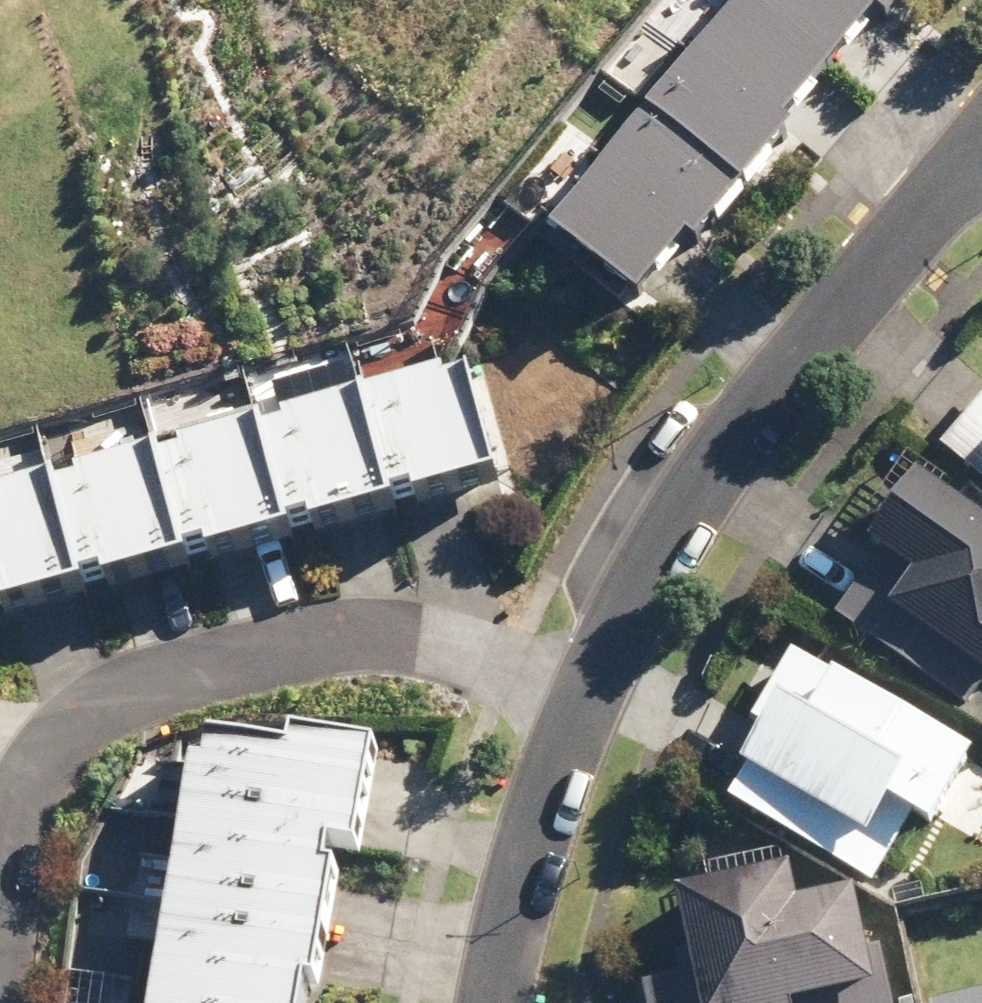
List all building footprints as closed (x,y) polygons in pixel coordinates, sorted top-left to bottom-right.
[(651,106),(749,188),(798,131),(789,124),(836,67),(756,0),(740,0),(651,106)] [(836,67),(883,12),(891,19),(908,0),(756,0),(836,67)] [(651,106),(555,220),(646,295),(694,238),(702,244),(749,188),(651,106)] [(400,509),(504,482),(475,370),(370,397),(400,509)] [(295,536),(400,509),(370,397),(307,413),(266,424),(295,536)] [(953,442),(981,467),(981,407),(953,442)] [(190,563),(295,536),(266,424),(250,428),(161,451),(190,563)] [(85,590),(190,563),(161,451),(56,478),(85,590)] [(932,474),(885,544),(894,550),(847,619),(979,708),(981,704),(981,508),(932,474)] [(85,590),(56,478),(0,493),(0,612),(85,590)] [(742,799),(885,883),(924,817),(947,831),(950,825),(981,844),(981,769),(980,768),(981,766),(981,753),(802,648),(760,719),(781,732),(742,799)] [(198,759),(185,837),(334,862),(336,846),(361,851),(378,749),(299,735),(297,751),(219,737),(215,762),(198,759)] [(185,837),(167,939),(316,964),(334,862),(185,837)] [(867,889),(810,903),(801,865),(687,892),(706,971),(650,985),(654,1002),(838,1002),(891,990),(867,889)] [(157,1002),(310,1002),(316,964),(167,939),(157,1002)] [(939,1002),(981,1002),(981,992),(939,1002)]
